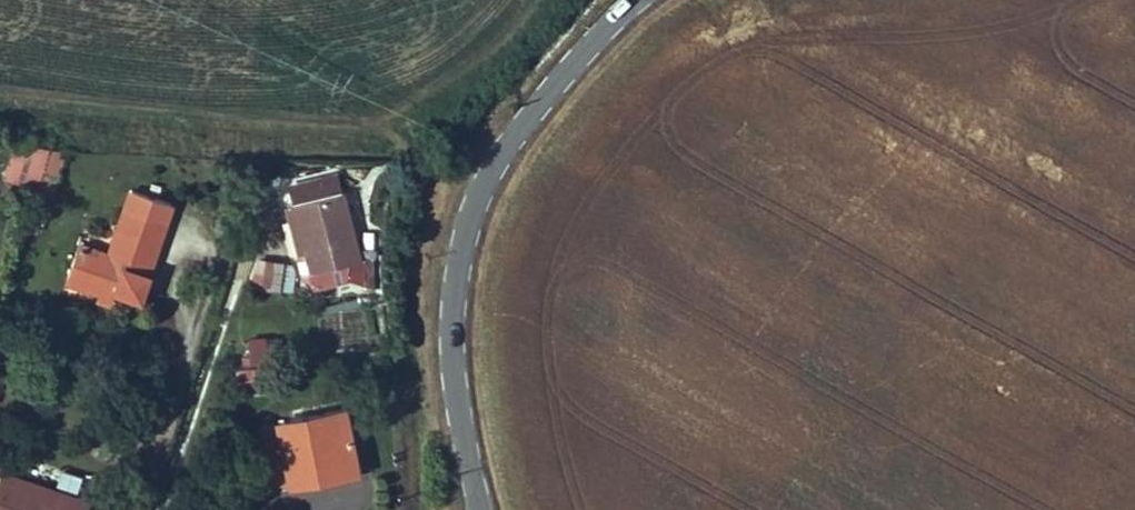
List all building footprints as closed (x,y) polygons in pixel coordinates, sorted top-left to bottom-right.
[(3,177),(37,189),(45,166),(51,149),(14,140),(3,177)] [(66,150),(51,149),(45,166),(59,170),(66,150)] [(45,166),(37,189),(51,193),(59,170),(45,166)] [(336,174),(288,186),(292,203),(285,205),(290,223),(297,222),(301,237),(292,240),(296,253),(295,253),(301,277),(313,286),(345,278),(347,262),(358,259),(336,174)] [(67,281),(98,291),(112,296),(113,296),(114,290),(139,297),(164,223),(123,210),(108,253),(79,243),(67,281)] [(263,286),(293,291),(294,270),(293,262),(266,259),(266,260),(261,259),(256,261),(250,282),(263,286)] [(98,291),(95,299),(109,304),(112,296),(98,291)] [(266,366),(237,368),(239,390),(268,387),(266,366)] [(276,421),(277,424),(288,480),(288,482),(309,478),(308,472),(354,463),(344,408),(276,421)] [(258,428),(269,484),(288,480),(277,424),(258,428)] [(309,478),(310,484),(357,475),(354,463),(308,472),(309,478)] [(86,502),(2,473),(0,479),(0,509),(83,509),(86,502)]
